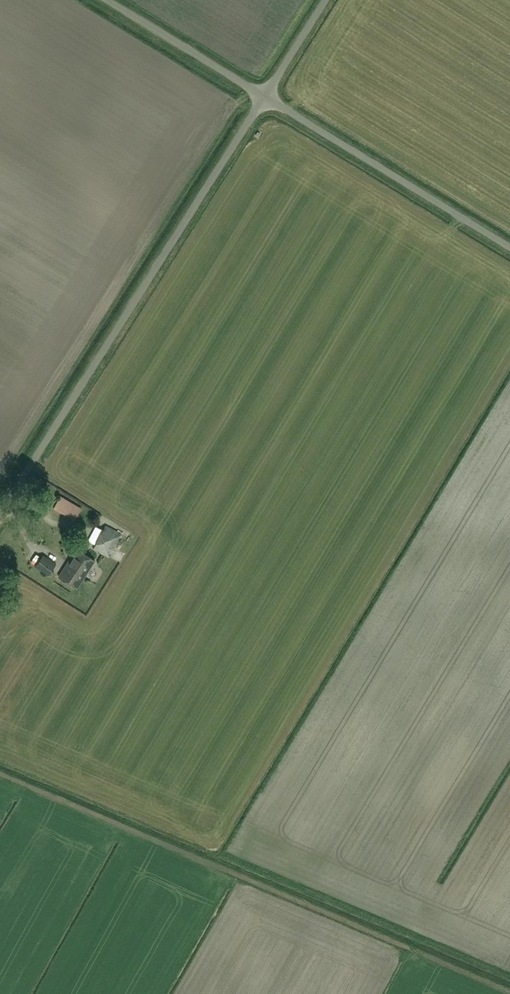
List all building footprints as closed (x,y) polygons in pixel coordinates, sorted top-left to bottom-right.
[(64,514),(71,503),(60,496),(53,508),(64,514)] [(122,533),(106,525),(93,549),(109,557),(122,533)] [(80,574),(84,577),(95,560),(77,549),(68,562),(81,571),(80,574)] [(48,576),(56,564),(43,555),(35,566),(48,576)] [(81,571),(68,562),(58,577),(77,589),(84,577),(80,574),(81,571)]
